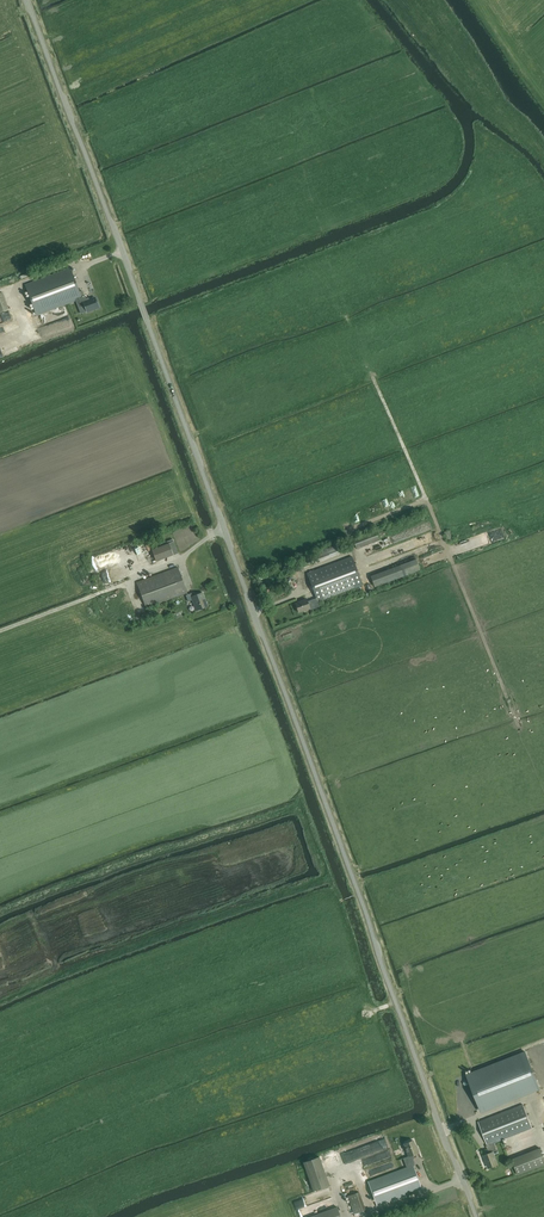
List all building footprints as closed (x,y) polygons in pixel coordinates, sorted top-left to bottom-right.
[(107,245),(95,246),(95,256),(108,255),(107,245)] [(78,307),(84,305),(86,312),(99,307),(96,300),(96,301),(95,298),(86,301),(84,295),(81,296),(71,269),(25,286),(36,315),(76,300),(78,307)] [(9,309),(2,292),(0,293),(0,313),(9,309)] [(41,332),(52,329),(52,327),(62,324),(68,322),(67,318),(39,326),(41,332)] [(0,340),(0,349),(16,346),(14,337),(0,340)] [(400,504),(407,502),(405,494),(398,496),(400,504)] [(443,531),(447,541),(453,538),(448,528),(443,531)] [(379,540),(375,530),(353,539),(357,549),(379,540)] [(174,555),(169,543),(152,549),(156,561),(174,555)] [(315,564),(343,553),(340,544),(312,554),(315,564)] [(394,547),(368,556),(370,564),(374,562),(376,566),(382,564),(380,559),(396,553),(394,547)] [(316,598),(317,602),(363,585),(352,556),(307,573),(316,598)] [(374,587),(420,570),(416,559),(370,576),(374,587)] [(178,567),(137,582),(146,609),(187,593),(178,567)] [(114,580),(114,584),(106,584),(106,590),(114,590),(114,585),(118,585),(118,580),(114,580)] [(207,607),(203,593),(192,596),(191,593),(186,595),(188,601),(192,600),(196,611),(207,607)] [(316,598),(307,601),(306,599),(295,603),(298,612),(303,610),(304,611),(310,609),(310,610),(319,606),(317,602),(316,598)] [(525,1051),(466,1074),(480,1110),(539,1087),(525,1051)] [(498,1164),(493,1152),(497,1150),(494,1143),(532,1128),(523,1104),(478,1122),(487,1145),(486,1146),(488,1151),(487,1152),(488,1154),(483,1156),(488,1168),(498,1164)] [(382,1140),(346,1150),(350,1162),(352,1170),(363,1167),(363,1170),(391,1162),(387,1147),(385,1148),(382,1140)] [(404,1144),(408,1156),(403,1158),(406,1167),(368,1182),(376,1206),(422,1189),(413,1165),(414,1165),(412,1159),(414,1158),(412,1155),(419,1152),(417,1147),(415,1147),(413,1141),(404,1144)] [(512,1159),(518,1175),(543,1164),(543,1159),(540,1148),(512,1159)] [(329,1183),(319,1155),(303,1161),(313,1189),(329,1183)] [(366,1210),(359,1192),(347,1196),(354,1214),(366,1210)] [(337,1206),(308,1216),(341,1216),(337,1206)]
